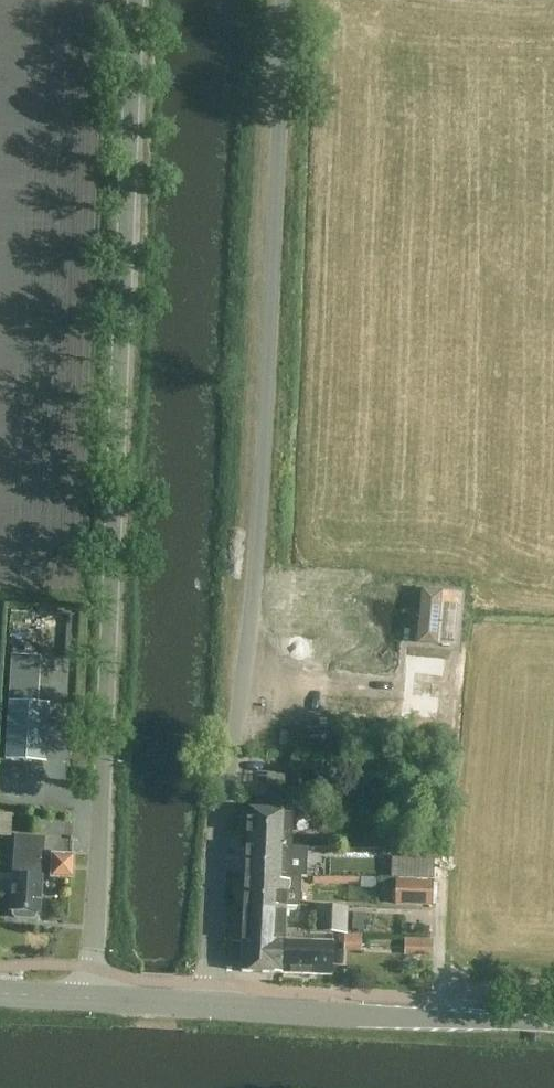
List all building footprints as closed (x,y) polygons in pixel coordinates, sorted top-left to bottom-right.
[(445,655),(334,651),(332,686),(444,690),(445,655)] [(50,706),(47,706),(49,658),(11,656),(6,759),(47,762),(50,706)] [(308,805),(309,772),(290,772),(288,804),(308,805)] [(249,809),(248,847),(291,848),(292,811),(249,809)] [(10,912),(13,912),(13,916),(15,919),(33,920),(36,917),(36,913),(39,913),(42,877),(41,877),(42,862),(43,839),(15,838),(13,876),(10,912)] [(290,877),(291,848),(248,847),(246,880),(278,881),(280,880),(280,876),(290,877)] [(72,878),(74,857),(54,856),(53,877),(72,878)] [(436,880),(437,859),(399,859),(398,879),(436,880)] [(317,875),(317,886),(364,886),(364,875),(317,875)] [(290,877),(280,876),(280,880),(278,881),(246,880),(245,911),(287,912),(287,907),(298,908),(300,878),(290,877)] [(395,904),(404,904),(432,906),(432,884),(396,882),(395,904)] [(283,943),(282,974),(331,976),(333,934),(347,935),(348,908),(317,907),(316,934),(311,934),(310,944),(285,943),(283,943)] [(245,911),(244,941),(279,942),(280,939),(285,940),(287,912),(245,911)] [(407,936),(406,951),(432,952),(432,937),(407,936)] [(285,943),(285,940),(280,939),(279,942),(244,941),(242,973),(282,974),(283,943),(285,943)]
